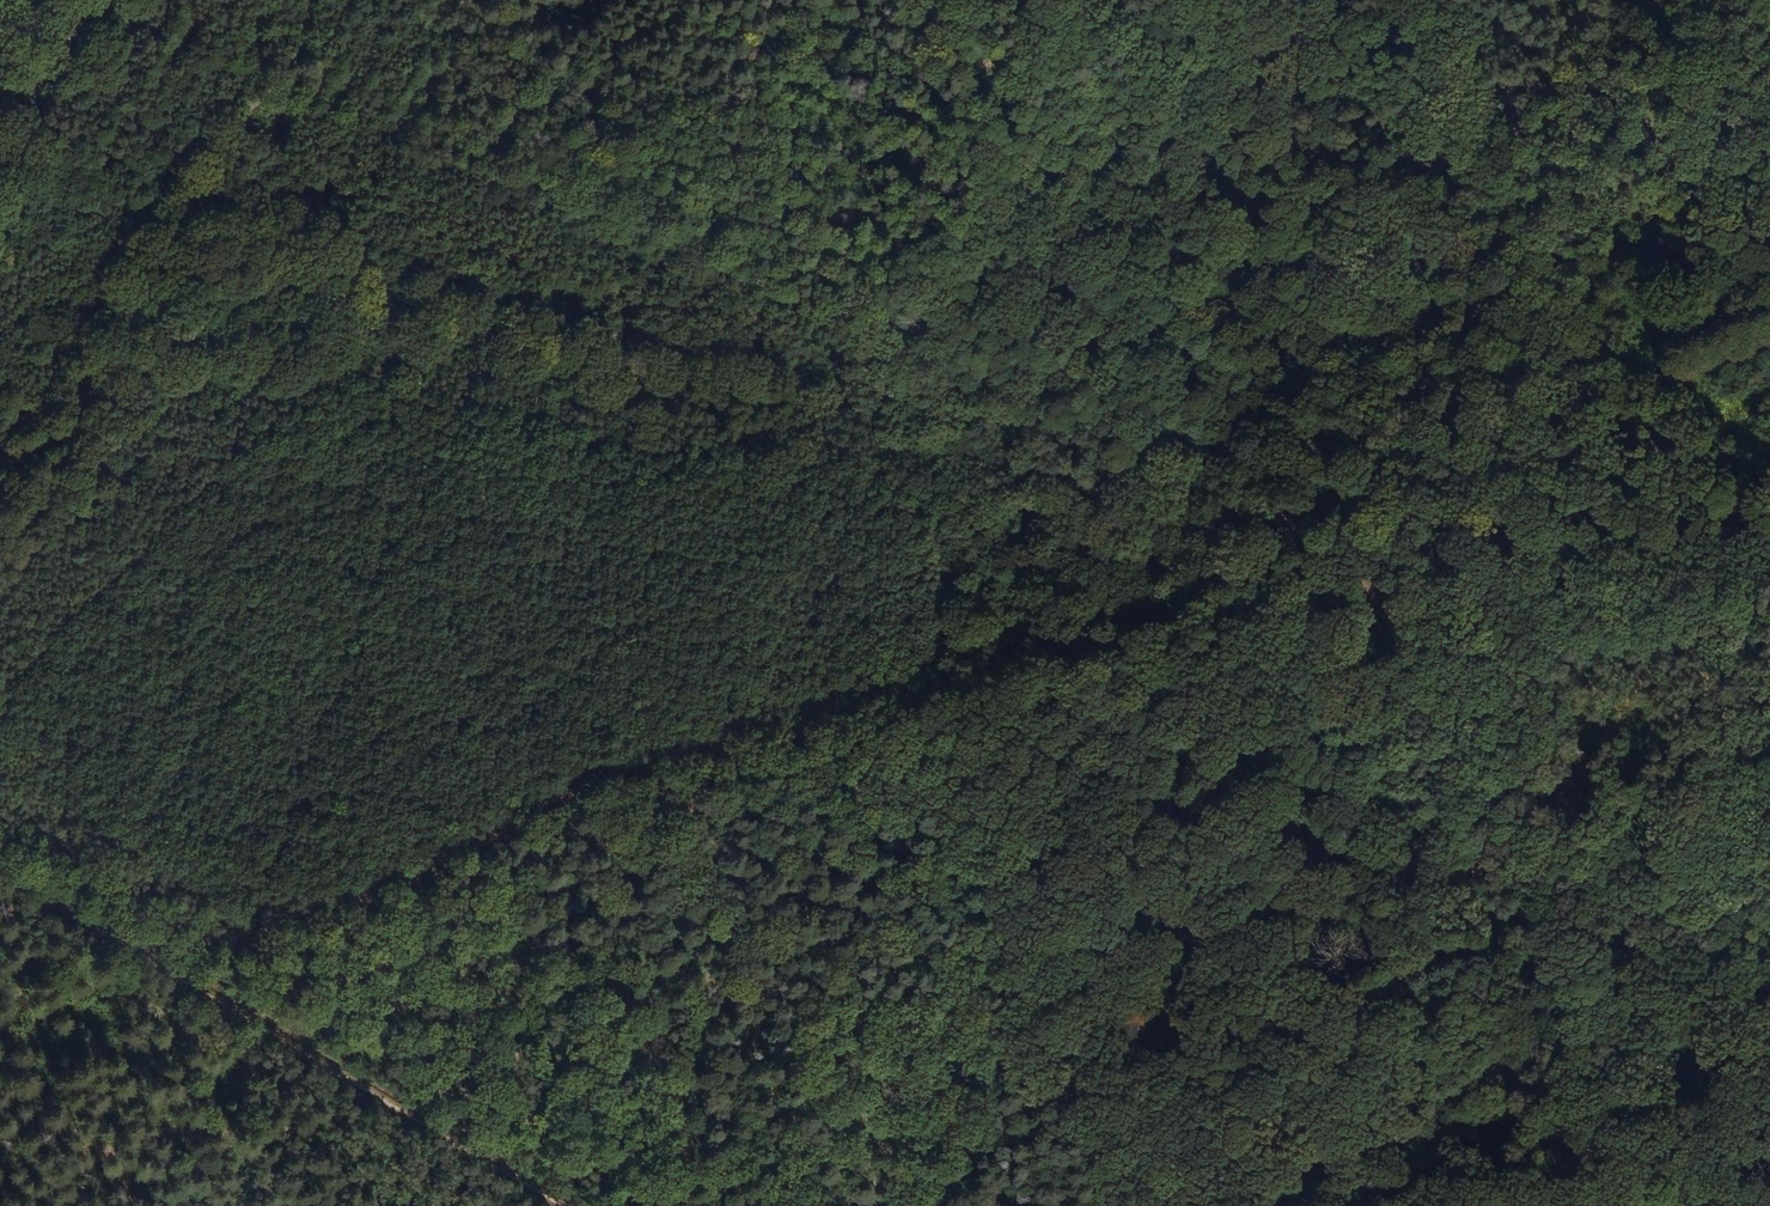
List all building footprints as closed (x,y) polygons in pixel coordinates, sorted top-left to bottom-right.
[(887,847),(884,834),(867,839),(870,852),(887,847)]
